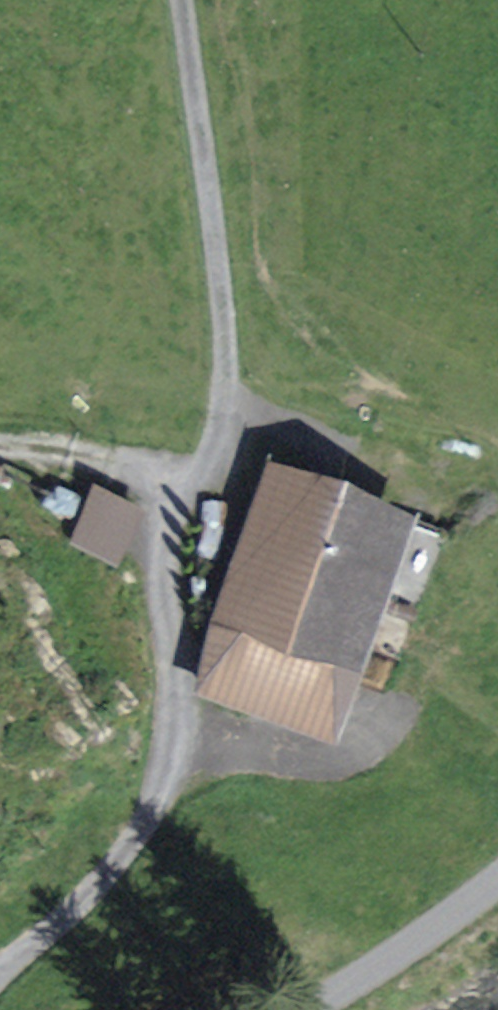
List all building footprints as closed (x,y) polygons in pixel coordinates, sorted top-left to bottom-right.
[(213,623),(364,675),(420,516),(270,463),(213,623)] [(139,509),(96,491),(74,541),(117,560),(139,509)]
